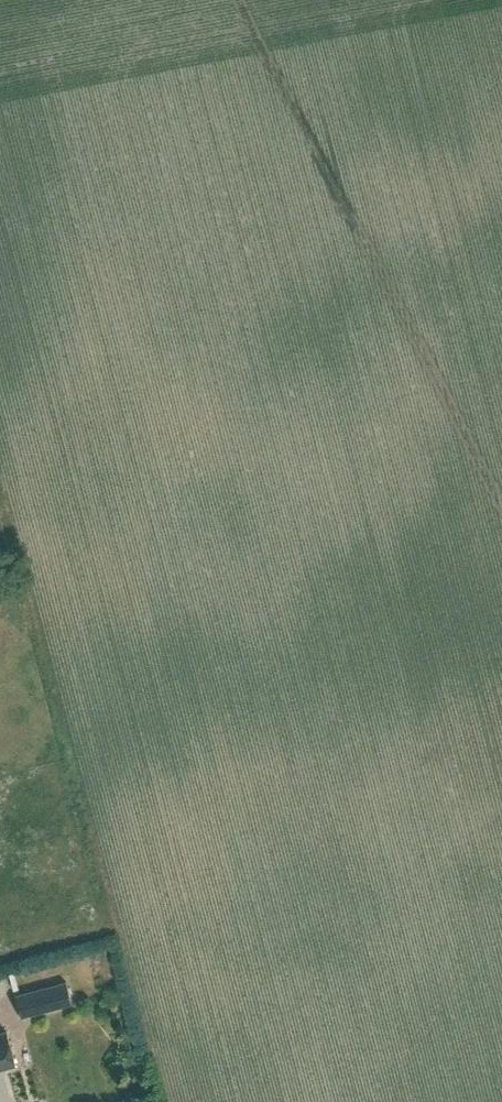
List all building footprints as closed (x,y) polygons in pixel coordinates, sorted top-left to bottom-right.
[(67,981),(17,994),(23,1016),(73,1003),(67,981)] [(5,994),(0,995),(0,1029),(10,1028),(5,994)] [(18,1065),(9,1031),(0,1034),(0,1069),(18,1065)]
